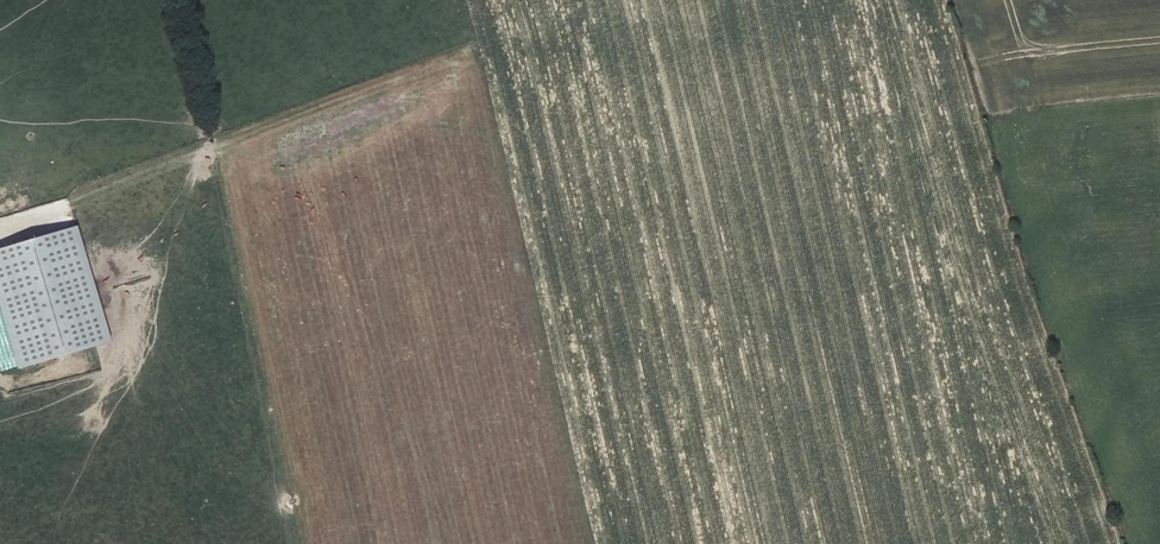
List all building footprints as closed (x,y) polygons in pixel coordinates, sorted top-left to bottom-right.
[(0,250),(0,309),(18,369),(110,342),(76,228),(0,250)]
